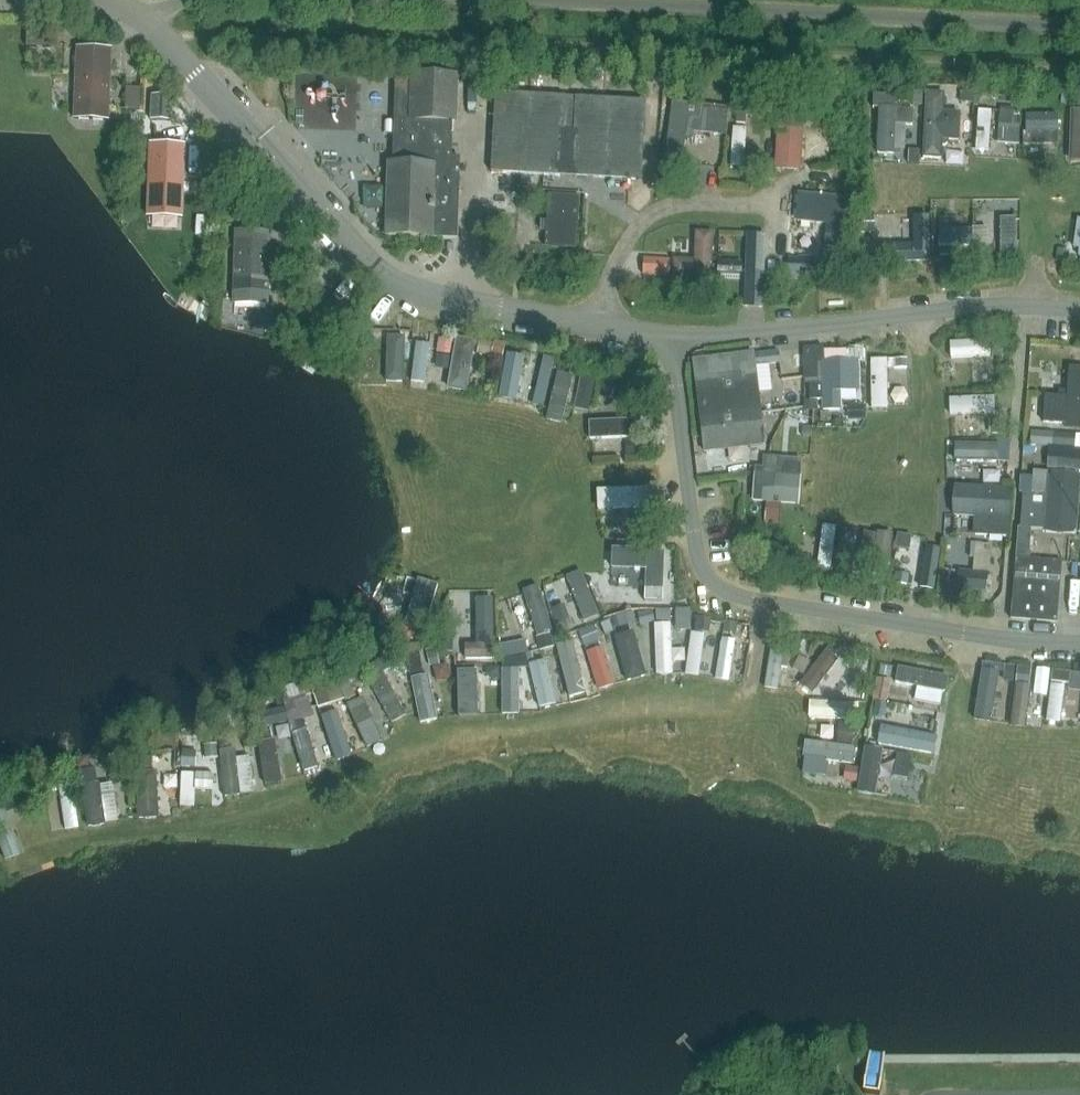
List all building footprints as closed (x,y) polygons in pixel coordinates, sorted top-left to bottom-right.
[(26,46),(49,47),(50,34),(26,33),(26,46)] [(108,121),(111,50),(78,49),(75,120),(108,121)] [(592,70),(591,81),(601,81),(602,71),(592,70)] [(458,75),(396,74),(393,163),(389,163),(387,236),(458,238),(460,157),(452,157),(453,123),(456,123),(458,75)] [(129,88),(128,109),(143,110),(143,88),(129,88)] [(879,109),(876,154),(893,155),(894,150),(895,126),(895,125),(912,125),(913,110),(900,110),(901,105),(895,105),(896,92),(885,91),(885,96),(873,95),(873,108),(879,109)] [(490,172),(641,181),(646,101),(495,92),(490,172)] [(923,92),(914,92),(914,105),(922,106),(923,92)] [(974,93),(961,92),(961,102),(974,102),(974,93)] [(926,93),(923,158),(941,158),(941,146),(944,146),(948,144),(948,141),(958,141),(960,113),(943,113),(944,94),(926,93)] [(946,93),(945,109),(957,109),(957,94),(946,93)] [(173,96),(150,96),(150,121),(172,122),(173,96)] [(672,102),(664,168),(681,170),(685,139),(692,140),(693,132),(725,135),(728,109),(672,102)] [(1000,108),(999,123),(1013,125),(1014,109),(1000,108)] [(993,150),(993,109),(979,109),(979,150),(993,150)] [(800,171),(804,113),(779,111),(775,169),(800,171)] [(746,114),(737,114),(736,123),(745,124),(746,114)] [(1057,115),(1026,115),(1026,133),(1057,132),(1057,115)] [(733,166),(748,166),(749,127),(734,126),(733,166)] [(183,218),(184,146),(151,146),(149,217),(183,218)] [(226,167),(233,174),(237,170),(230,163),(226,167)] [(847,198),(798,193),(796,221),(845,225),(847,198)] [(575,249),(579,197),(565,196),(548,195),(544,247),(575,249)] [(126,207),(135,207),(136,196),(127,196),(126,207)] [(238,204),(228,214),(238,222),(247,211),(238,204)] [(858,233),(874,232),(873,216),(858,216),(858,233)] [(885,263),(929,262),(928,216),(913,217),(914,245),(885,246),(885,263)] [(998,217),(997,257),(1020,257),(1020,217),(998,217)] [(941,228),(942,247),(974,246),(973,227),(941,228)] [(236,231),(233,304),(261,304),(263,304),(265,303),(266,301),(267,299),(269,232),(236,231)] [(711,279),(713,233),(695,232),(694,260),(673,259),(673,278),(711,279)] [(762,308),(765,234),(746,234),(744,307),(762,308)] [(975,246),(976,260),(985,260),(985,245),(975,246)] [(1056,261),(1067,262),(1069,251),(1058,250),(1056,261)] [(940,252),(940,261),(949,261),(949,252),(940,252)] [(812,258),(797,257),(797,259),(787,259),(787,279),(812,279),(812,258)] [(644,259),(643,274),(669,276),(670,260),(644,259)] [(718,261),(718,273),(742,274),(742,262),(718,261)] [(398,341),(412,342),(413,332),(398,332),(398,341)] [(376,334),(375,382),(392,383),(393,334),(376,334)] [(439,339),(437,353),(450,355),(452,341),(439,339)] [(450,390),(472,392),(477,341),(455,339),(450,390)] [(991,356),(1004,355),(1003,339),(990,340),(991,356)] [(358,349),(351,341),(334,354),(341,362),(358,349)] [(477,355),(491,357),(493,344),(480,341),(477,355)] [(501,362),(505,343),(494,341),(493,344),(491,357),(490,360),(501,362)] [(428,384),(434,344),(419,342),(413,382),(428,384)] [(822,383),(810,384),(810,400),(816,400),(822,400),(822,411),(841,410),(840,391),(860,391),(859,362),(865,362),(864,350),(823,351),(823,347),(817,347),(818,348),(818,363),(821,363),(822,383)] [(818,363),(818,348),(803,348),(804,379),(818,379),(818,363)] [(753,351),(694,359),(697,385),(703,431),(706,453),(707,453),(709,471),(744,467),(741,449),(766,446),(766,445),(768,445),(788,408),(761,412),(757,377),(754,351),(753,351)] [(501,400),(516,402),(523,361),(509,358),(501,400)] [(907,369),(907,360),(894,360),(894,369),(907,369)] [(536,387),(546,389),(551,371),(540,368),(536,387)] [(554,373),(547,417),(562,420),(569,376),(554,373)] [(577,397),(590,399),(594,378),(581,376),(577,397)] [(601,392),(617,393),(618,380),(602,379),(601,392)] [(951,397),(952,414),(999,412),(998,395),(951,397)] [(1044,423),(1065,425),(1067,399),(1046,397),(1044,423)] [(810,400),(805,400),(805,408),(816,408),(816,400),(810,400)] [(802,420),(811,420),(811,412),(802,412),(802,420)] [(635,438),(635,420),(592,420),(593,439),(635,438)] [(992,433),(1003,433),(1003,421),(992,421),(992,433)] [(802,427),(802,436),(811,437),(811,428),(802,427)] [(1031,446),(1052,448),(1053,434),(1032,432),(1031,446)] [(1076,435),(1053,434),(1052,448),(1075,449),(1076,435)] [(627,441),(627,454),(641,454),(641,441),(627,441)] [(1050,450),(1049,469),(1079,472),(1079,452),(1050,450)] [(754,467),(752,502),(766,503),(779,503),(799,505),(801,459),(763,457),(763,468),(754,467)] [(1043,530),(1048,473),(1033,471),(1032,477),(1022,476),(1020,476),(1019,494),(1021,494),(1023,494),(1020,528),(1019,528),(1017,528),(1015,558),(1017,558),(1029,559),(1031,529),(1043,530)] [(650,488),(601,490),(602,509),(650,508),(650,488)] [(778,523),(779,503),(766,503),(765,523),(778,523)] [(973,536),(1007,537),(1008,519),(974,517),(973,536)] [(645,534),(654,533),(654,519),(644,519),(645,534)] [(821,525),(820,571),(836,571),(837,526),(821,525)] [(891,574),(892,533),(877,533),(876,574),(891,574)] [(898,534),(896,547),(909,549),(911,536),(898,534)] [(637,549),(658,549),(659,540),(637,539),(637,549)] [(926,546),(920,587),(938,590),(943,548),(926,546)] [(645,569),(644,601),(662,602),(664,552),(613,550),(612,568),(645,569)] [(798,557),(797,569),(810,570),(811,558),(798,557)] [(850,572),(852,559),(844,558),(842,571),(850,572)] [(1058,623),(1062,563),(1017,560),(1012,620),(1058,623)] [(987,575),(971,573),(958,572),(957,589),(969,590),(985,592),(987,575)] [(897,574),(895,584),(907,585),(909,576),(897,574)] [(578,575),(564,580),(580,623),(594,618),(578,575)] [(537,629),(551,624),(539,589),(525,593),(537,629)] [(969,590),(968,602),(984,604),(985,592),(969,590)] [(651,610),(637,614),(640,623),(653,619),(651,610)] [(670,620),(670,611),(661,611),(661,620),(670,620)] [(633,619),(631,612),(617,616),(619,623),(633,619)] [(690,623),(691,615),(679,612),(677,621),(690,623)] [(707,619),(697,618),(695,631),(706,633),(707,619)] [(570,620),(557,625),(561,634),(573,629),(570,620)] [(606,633),(613,630),(609,621),(602,624),(606,633)] [(727,622),(725,632),(735,633),(737,624),(727,622)] [(410,640),(413,627),(400,623),(396,636),(410,640)] [(743,624),(741,633),(750,635),(751,626),(743,624)] [(585,644),(597,640),(599,639),(593,626),(579,632),(585,645),(585,644)] [(630,681),(649,676),(637,630),(618,635),(630,681)] [(553,646),(550,634),(537,638),(540,649),(553,646)] [(673,675),(672,634),(658,634),(659,675),(673,675)] [(566,653),(584,645),(580,636),(562,643),(566,653)] [(733,682),(738,638),(722,637),(717,680),(733,682)] [(789,637),(786,650),(799,652),(801,640),(789,637)] [(453,638),(444,638),(444,652),(453,652),(453,638)] [(515,655),(512,642),(500,644),(502,657),(515,655)] [(606,659),(612,657),(607,643),(588,651),(602,688),(615,683),(606,659)] [(496,660),(495,647),(465,647),(465,660),(496,660)] [(363,669),(369,680),(408,659),(402,648),(363,669)] [(787,689),(790,651),(771,649),(768,687),(787,689)] [(408,654),(412,678),(425,676),(420,652),(408,654)] [(437,652),(428,654),(431,666),(439,664),(437,652)] [(583,674),(580,675),(574,657),(560,661),(572,696),(589,690),(583,674)] [(977,718),(995,720),(1004,665),(985,662),(977,718)] [(1007,665),(1006,672),(1006,679),(1013,680),(1015,666),(1007,665)] [(913,700),(943,707),(950,678),(902,666),(896,688),(915,693),(913,700)] [(346,674),(351,685),(367,678),(361,667),(346,674)] [(487,667),(487,675),(491,679),(498,679),(498,667),(487,667)] [(882,667),(881,675),(890,677),(892,669),(882,667)] [(1016,685),(1029,686),(1031,668),(1018,667),(1016,685)] [(1053,671),(1052,682),(1070,684),(1071,673),(1053,671)] [(392,724),(408,718),(389,673),(373,680),(392,724)] [(462,677),(460,709),(473,710),(474,677),(462,677)] [(327,690),(331,703),(344,698),(338,678),(324,682),(327,690)] [(890,681),(878,679),(874,700),(887,702),(890,681)] [(348,680),(340,684),(346,701),(355,696),(348,680)] [(1052,684),(1049,722),(1064,723),(1067,685),(1052,684)] [(845,686),(844,700),(857,700),(858,687),(845,686)] [(1014,716),(1029,718),(1032,689),(1018,687),(1014,716)] [(327,690),(314,694),(318,707),(331,703),(327,690)] [(809,701),(809,717),(849,717),(850,701),(809,701)] [(874,716),(882,718),(884,705),(876,704),(874,716)] [(357,711),(366,748),(378,745),(369,708),(357,711)] [(338,763),(355,758),(341,709),(324,715),(338,763)] [(930,727),(931,711),(890,709),(889,724),(930,727)] [(274,710),(256,714),(259,728),(277,724),(274,710)] [(258,731),(260,742),(272,739),(270,728),(258,731)] [(852,729),(841,728),(840,738),(851,739),(852,729)] [(311,730),(297,733),(306,773),(321,769),(311,730)] [(244,740),(244,748),(258,747),(258,738),(244,740)] [(268,785),(285,782),(278,739),(262,742),(268,785)] [(216,746),(205,746),(206,759),(217,758),(216,746)] [(127,748),(116,749),(117,759),(128,758),(127,748)] [(196,765),(196,752),(182,752),(182,764),(196,765)] [(912,756),(898,754),(894,776),(908,779),(912,756)] [(244,793),(258,791),(252,755),(239,757),(244,793)] [(87,757),(78,758),(78,767),(88,767),(87,757)] [(136,773),(151,772),(151,757),(135,757),(136,773)] [(122,777),(121,767),(110,768),(112,779),(122,777)] [(78,770),(79,782),(96,780),(94,768),(78,770)] [(858,770),(850,769),(848,781),(857,783),(858,770)] [(181,774),(180,807),(194,808),(195,789),(196,775),(181,774)] [(196,775),(195,789),(212,790),(213,775),(196,775)] [(75,784),(61,786),(68,831),(82,828),(75,784)] [(6,810),(26,803),(22,792),(2,798),(6,810)]
